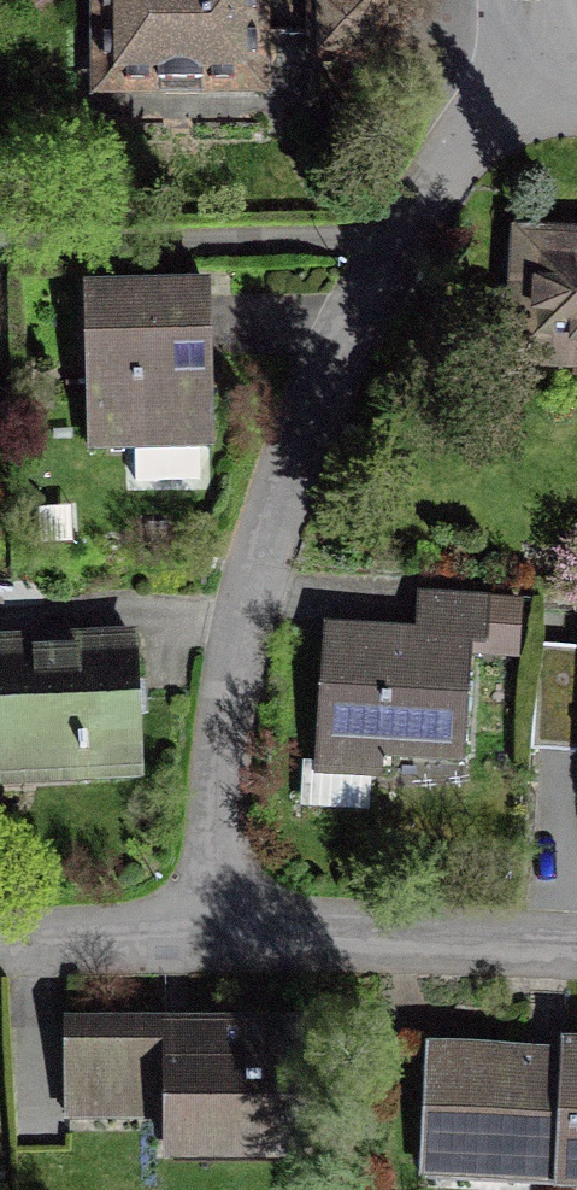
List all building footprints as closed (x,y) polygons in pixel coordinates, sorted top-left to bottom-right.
[(114,48),(243,49),(244,0),(115,0),(114,48)] [(305,54),(386,53),(386,0),(305,0),(305,54)] [(536,257),(532,378),(576,379),(576,259),(536,257)] [(212,294),(87,297),(90,456),(215,453),(212,294)] [(428,651),(337,648),(332,775),(479,781),(484,667),(505,667),(507,621),(429,618),(428,651)] [(147,662),(5,670),(13,801),(155,793),(147,662)] [(63,1132),(168,1131),(169,1177),(312,1176),(311,1027),(168,1028),(61,1029),(63,1132)] [(431,1043),(423,1171),(576,1182),(576,1053),(431,1043)]
